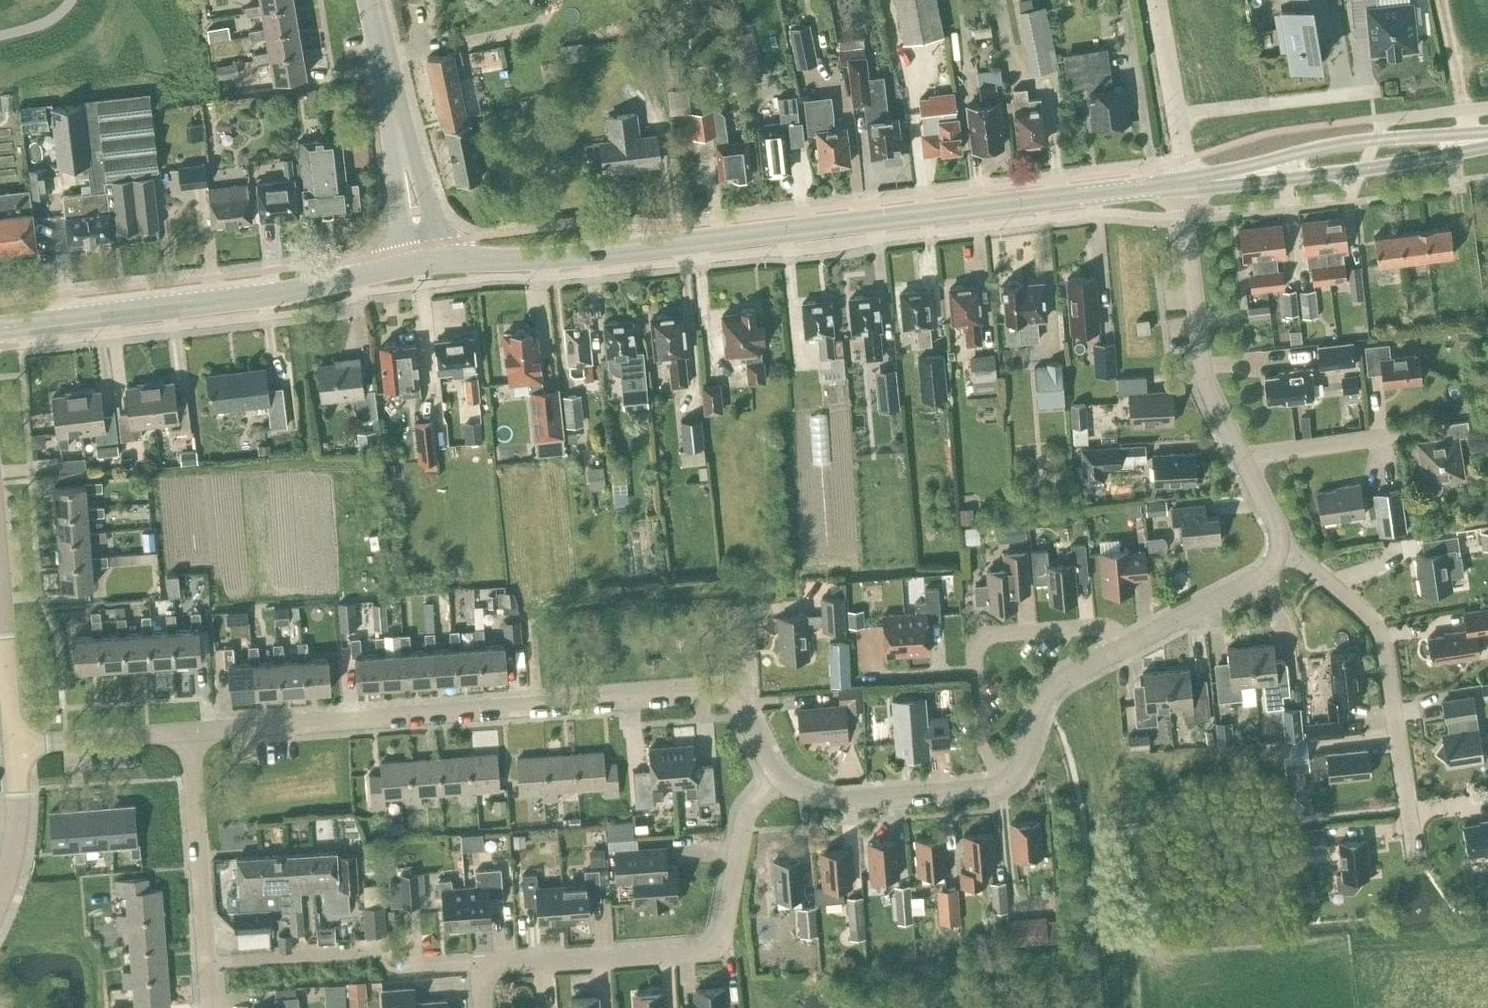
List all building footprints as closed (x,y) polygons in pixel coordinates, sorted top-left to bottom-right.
[(294,3),(293,0),(261,0),(261,4),(262,8),(294,3)] [(903,42),(942,34),(936,0),(895,0),(903,42)] [(1031,0),(1018,0),(1020,10),(1018,10),(1031,74),(1058,67),(1045,5),(1033,7),(1031,0)] [(1320,61),(1314,30),(1327,27),(1327,32),(1329,32),(1323,0),(1293,0),(1294,8),(1282,10),(1286,29),(1281,29),(1284,48),(1289,47),(1292,66),(1320,61)] [(1419,5),(1414,5),(1413,0),(1377,4),(1377,0),(1349,0),(1353,36),(1366,35),(1368,55),(1385,53),(1385,56),(1402,54),(1402,51),(1418,49),(1415,22),(1421,21),(1419,5)] [(266,32),(298,26),(294,3),(262,8),(261,4),(246,7),(248,16),(263,13),(265,27),(266,32)] [(975,16),(963,17),(964,23),(969,27),(976,27),(975,16)] [(818,64),(809,23),(788,28),(796,68),(818,64)] [(231,37),(228,25),(207,29),(209,41),(231,37)] [(271,55),(302,50),(298,26),(266,32),(265,27),(250,30),(252,39),(268,36),(270,51),(271,55)] [(867,78),(865,59),(863,37),(838,39),(841,60),(841,65),(850,64),(855,103),(863,102),(870,102),(867,78)] [(582,44),(561,47),(563,61),(585,58),(582,44)] [(1082,78),(1087,78),(1093,127),(1127,123),(1123,86),(1112,88),(1107,47),(1079,50),(1082,78)] [(275,80),(306,74),(302,50),(271,55),(270,51),(254,53),(255,63),(271,60),(275,80)] [(469,114),(466,115),(451,52),(427,57),(441,121),(442,121),(456,182),(482,176),(469,114)] [(236,61),(215,65),(218,79),(239,75),(236,61)] [(981,104),(967,105),(972,149),(987,147),(990,149),(996,149),(998,146),(1002,145),(997,102),(995,84),(1001,83),(1000,69),(977,72),(981,104)] [(884,75),(867,78),(870,102),(863,102),(870,159),(884,157),(885,165),(902,163),(901,155),(903,155),(898,116),(889,117),(884,75)] [(555,100),(564,98),(562,87),(553,88),(555,100)] [(1026,88),(1013,89),(1015,111),(1019,143),(1031,142),(1033,144),(1039,143),(1041,141),(1046,140),(1042,108),(1041,97),(1028,99),(1026,88)] [(16,115),(13,91),(1,93),(4,117),(16,115)] [(153,175),(152,175),(152,171),(158,170),(149,92),(81,100),(81,104),(82,104),(89,163),(88,164),(91,192),(107,190),(109,211),(117,210),(119,232),(159,227),(153,175)] [(929,97),(919,98),(923,132),(925,151),(925,152),(942,150),(946,153),(957,152),(960,147),(956,118),(954,108),(955,108),(953,92),(928,95),(929,97)] [(714,94),(690,97),(691,110),(715,107),(714,94)] [(759,126),(764,173),(766,172),(769,175),(778,174),(780,171),(789,170),(787,153),(790,153),(789,145),(805,143),(802,121),(799,121),(796,95),(778,98),(781,123),(759,126)] [(845,128),(835,129),(831,95),(804,98),(808,133),(817,132),(821,166),(833,165),(837,168),(846,167),(849,163),(845,128)] [(59,167),(88,164),(89,163),(82,104),(81,104),(52,108),(59,167)] [(727,143),(725,127),(724,113),(716,107),(715,107),(691,110),(689,110),(692,138),(717,135),(718,145),(717,145),(720,178),(750,174),(746,141),(727,143)] [(622,166),(659,162),(656,135),(638,137),(635,114),(609,117),(612,141),(601,142),(605,169),(608,168),(609,171),(623,170),(622,166)] [(221,130),(229,129),(233,125),(232,121),(229,117),(220,118),(217,122),(217,126),(221,130)] [(350,208),(360,207),(357,181),(347,183),(341,137),(299,142),(301,162),(294,163),(296,176),(304,175),(305,186),(303,187),(306,214),(350,208)] [(283,159),(285,176),(294,175),(292,158),(283,159)] [(205,163),(179,166),(181,187),(207,184),(205,163)] [(49,196),(46,167),(29,169),(32,198),(49,196)] [(261,219),(299,214),(295,178),(256,183),(261,219)] [(211,224),(252,220),(248,184),(208,188),(211,224)] [(0,193),(0,251),(36,246),(32,211),(30,212),(27,190),(0,193)] [(112,236),(109,211),(107,190),(91,192),(63,195),(68,242),(112,236)] [(1329,282),(1346,280),(1344,263),(1339,263),(1338,250),(1347,249),(1344,217),(1322,220),(1329,282)] [(1322,220),(1301,222),(1304,254),(1306,254),(1308,267),(1310,267),(1312,284),(1329,282),(1322,220)] [(1275,257),(1286,256),(1282,225),(1260,227),(1267,289),(1283,286),(1281,270),(1277,270),(1275,257)] [(1428,256),(1453,252),(1450,226),(1424,230),(1428,256)] [(1252,291),(1267,289),(1260,227),(1239,229),(1242,261),(1252,260),(1254,273),(1249,273),(1252,291)] [(1403,260),(1428,256),(1424,230),(1399,233),(1403,260)] [(1377,264),(1403,260),(1399,233),(1374,236),(1377,264)] [(1364,297),(1360,265),(1347,266),(1350,299),(1364,297)] [(1401,273),(1392,274),(1394,285),(1402,284),(1401,273)] [(1069,299),(1070,311),(1072,332),(1098,330),(1094,275),(1067,278),(1069,299)] [(1003,287),(1000,287),(1001,299),(1004,298),(1007,322),(1019,321),(1021,342),(1038,340),(1036,319),(1046,318),(1043,283),(1022,285),(1022,282),(1019,283),(1016,279),(1009,280),(1006,284),(1003,284),(1003,287)] [(977,286),(950,289),(953,322),(964,321),(966,344),(982,343),(980,321),(981,320),(977,286)] [(1298,313),(1295,289),(1282,290),(1285,315),(1298,313)] [(1318,316),(1315,289),(1299,290),(1302,318),(1318,316)] [(927,291),(901,294),(902,311),(900,311),(902,327),(916,326),(918,345),(931,344),(929,324),(930,324),(927,291)] [(877,296),(849,298),(852,331),(863,331),(866,359),(882,357),(880,330),(877,296)] [(840,338),(833,338),(829,300),(802,303),(805,336),(818,334),(822,380),(843,377),(840,338)] [(1270,317),(1269,304),(1247,307),(1249,319),(1270,317)] [(740,313),(722,315),(724,335),(725,354),(746,352),(749,382),(765,381),(763,362),(760,362),(759,350),(760,350),(760,341),(765,340),(764,324),(757,324),(755,307),(739,309),(740,313)] [(681,315),(652,318),(656,356),(668,354),(671,386),(688,384),(684,353),(685,353),(685,349),(688,349),(686,338),(684,338),(681,315)] [(1150,331),(1148,318),(1136,320),(1138,332),(1150,331)] [(642,350),(635,351),(631,320),(604,323),(607,356),(608,366),(610,369),(613,372),(616,373),(618,374),(622,374),(625,408),(648,406),(642,350)] [(593,380),(587,325),(563,327),(568,364),(569,372),(573,375),(584,374),(585,380),(593,380)] [(1354,329),(1354,334),(1358,338),(1363,337),(1366,333),(1366,328),(1362,325),(1357,326),(1354,329)] [(529,331),(526,331),(522,329),(517,330),(515,332),(503,334),(505,354),(507,354),(510,382),(527,380),(529,393),(534,439),(562,437),(557,389),(542,390),(541,378),(541,379),(537,341),(530,342),(529,331)] [(1289,332),(1290,332),(1291,343),(1302,342),(1301,330),(1289,331),(1289,332)] [(478,400),(472,337),(435,341),(439,373),(460,370),(461,379),(465,379),(467,401),(478,400)] [(1355,365),(1352,340),(1316,345),(1319,369),(1355,365)] [(1116,375),(1114,341),(1093,342),(1095,376),(1116,375)] [(1383,385),(1421,381),(1418,354),(1390,357),(1388,343),(1364,346),(1367,373),(1381,372),(1383,385)] [(401,344),(381,346),(384,386),(402,384),(403,394),(420,393),(415,344),(401,345),(401,344)] [(997,386),(994,354),(969,356),(973,389),(997,386)] [(918,357),(921,399),(946,397),(943,355),(918,357)] [(318,365),(322,399),(357,395),(359,419),(378,417),(374,389),(363,390),(359,357),(345,359),(345,362),(318,365)] [(1065,404),(1061,361),(1046,362),(1046,365),(1034,366),(1037,407),(1065,404)] [(899,410),(895,368),(874,371),(878,412),(899,410)] [(1282,403),(1314,399),(1310,368),(1278,372),(1279,375),(1264,376),(1267,401),(1282,400),(1282,403)] [(265,369),(208,375),(211,409),(268,402),(271,427),(288,425),(283,386),(268,388),(265,369)] [(1341,377),(1343,394),(1359,392),(1357,375),(1341,377)] [(1131,425),(1173,423),(1171,390),(1146,392),(1145,376),(1117,378),(1118,394),(1129,393),(1131,425)] [(150,381),(155,423),(169,421),(170,433),(190,430),(188,406),(176,407),(173,381),(163,382),(163,380),(150,381)] [(140,425),(155,423),(150,381),(137,383),(138,385),(127,386),(130,412),(119,414),(122,439),(142,436),(140,425)] [(701,385),(704,414),(723,412),(721,383),(701,385)] [(77,390),(82,431),(95,430),(96,442),(117,439),(115,415),(103,416),(101,390),(90,391),(89,388),(77,390)] [(67,433),(82,431),(77,390),(64,391),(64,394),(54,395),(60,446),(69,445),(67,433)] [(583,425),(580,393),(562,395),(566,426),(583,425)] [(1087,426),(1085,402),(1069,403),(1071,427),(1087,426)] [(1302,436),(1310,436),(1309,416),(1300,416),(1302,436)] [(705,462),(704,445),(701,417),(681,419),(683,447),(683,448),(680,449),(682,465),(705,462)] [(1473,418),(1473,427),(1486,426),(1485,417),(1473,418)] [(438,460),(434,419),(414,421),(418,462),(438,460)] [(1440,479),(1463,476),(1457,436),(1470,434),(1467,419),(1444,423),(1446,437),(1417,442),(1423,482),(1425,482),(1426,490),(1430,493),(1438,492),(1442,487),(1440,479)] [(378,445),(376,430),(356,432),(358,448),(378,445)] [(44,434),(32,435),(32,448),(45,447),(44,434)] [(97,457),(119,454),(118,444),(96,446),(97,457)] [(258,445),(259,453),(271,452),(271,444),(258,445)] [(1132,444),(1080,447),(1082,482),(1104,480),(1103,468),(1120,467),(1120,462),(1133,461),(1132,444)] [(198,463),(196,450),(179,452),(181,465),(198,463)] [(1154,485),(1196,482),(1194,452),(1152,455),(1154,485)] [(86,470),(85,456),(58,459),(59,473),(86,470)] [(121,457),(122,467),(133,466),(132,456),(121,457)] [(604,484),(602,467),(587,468),(589,486),(604,484)] [(56,509),(89,507),(87,492),(103,490),(102,480),(86,482),(86,485),(55,488),(56,509)] [(1322,521),(1364,514),(1359,483),(1345,486),(1345,488),(1317,492),(1322,521)] [(1403,515),(1399,489),(1371,493),(1375,519),(1403,515)] [(1147,514),(1166,512),(1166,501),(1145,502),(1147,514)] [(1141,513),(1140,502),(1125,504),(1126,514),(1141,513)] [(58,534),(91,531),(90,515),(105,514),(104,505),(89,507),(56,509),(58,534)] [(1215,541),(1220,541),(1217,516),(1205,517),(1204,505),(1172,509),(1173,521),(1181,520),(1183,545),(1201,543),(1201,547),(1204,549),(1213,548),(1216,545),(1215,541)] [(961,523),(974,522),(973,507),(960,508),(961,523)] [(1485,521),(1484,511),(1463,515),(1465,524),(1485,521)] [(1075,521),(1076,526),(1079,529),(1084,529),(1087,525),(1087,520),(1083,517),(1078,517),(1075,521)] [(1026,523),(994,526),(996,542),(1027,540),(1027,538),(1030,538),(1029,524),(1026,524),(1026,523)] [(1479,531),(1482,549),(1487,548),(1487,529),(1479,531)] [(60,558),(93,555),(92,541),(107,540),(106,530),(91,531),(58,534),(60,558)] [(1424,553),(1416,555),(1422,593),(1452,588),(1450,576),(1463,574),(1460,556),(1456,556),(1455,549),(1459,549),(1457,534),(1429,538),(1422,540),(1424,553)] [(1085,543),(1071,545),(1072,563),(1048,565),(1047,549),(1031,551),(1034,584),(1048,582),(1050,602),(1076,599),(1073,570),(1087,569),(1085,543)] [(1147,577),(1144,551),(1130,553),(1130,550),(1100,552),(1104,593),(1133,590),(1132,578),(1147,577)] [(1030,592),(1029,580),(1027,551),(1004,553),(1005,569),(987,570),(988,584),(975,585),(976,603),(989,601),(990,609),(1017,607),(1015,593),(1030,592)] [(60,558),(62,588),(95,585),(94,565),(109,564),(108,554),(93,555),(60,558)] [(180,593),(178,573),(166,574),(168,594),(180,593)] [(846,581),(836,582),(837,597),(821,598),(822,614),(779,617),(781,659),(809,657),(807,626),(823,625),(823,629),(845,628),(843,598),(847,598),(846,581)] [(907,653),(929,652),(927,620),(941,619),(938,587),(924,588),(925,601),(915,602),(916,613),(904,614),(907,653)] [(504,613),(519,611),(512,591),(496,592),(496,594),(488,594),(489,607),(503,606),(504,613)] [(358,609),(368,609),(367,600),(357,600),(358,609)] [(355,602),(338,603),(340,631),(357,630),(355,602)] [(388,629),(386,602),(372,603),(374,630),(388,629)] [(290,624),(289,606),(273,607),(274,625),(290,624)] [(1487,632),(1487,608),(1464,611),(1466,629),(1444,632),(1444,634),(1428,636),(1432,661),(1448,658),(1448,660),(1478,656),(1477,643),(1483,642),(1481,633),(1487,632)] [(864,626),(863,609),(847,610),(848,627),(864,626)] [(247,610),(235,611),(236,623),(248,622),(247,610)] [(92,619),(101,618),(101,611),(91,611),(92,619)] [(176,661),(201,659),(199,630),(202,629),(201,612),(191,613),(193,628),(177,630),(173,630),(176,661)] [(173,630),(177,630),(176,614),(167,614),(168,630),(152,632),(148,632),(151,663),(176,661),(173,630)] [(885,655),(907,653),(904,614),(882,615),(885,655)] [(148,632),(152,632),(151,615),(142,616),(143,633),(127,634),(124,634),(126,665),(151,663),(148,632)] [(124,634),(127,634),(126,617),(117,618),(118,634),(103,636),(99,636),(101,667),(126,665),(124,634)] [(99,636),(103,636),(102,618),(101,618),(92,619),(93,637),(74,638),(76,669),(101,667),(99,636)] [(503,622),(505,644),(522,643),(520,620),(503,622)] [(504,643),(502,644),(486,645),(485,629),(476,630),(477,646),(479,645),(482,678),(507,676),(505,646),(504,643)] [(461,647),(460,630),(451,631),(452,647),(455,647),(457,680),(482,678),(479,645),(477,646),(461,647)] [(402,652),(401,635),(401,632),(383,634),(383,637),(376,638),(378,654),(381,654),(383,685),(408,683),(405,652),(402,652)] [(455,647),(452,647),(436,649),(435,633),(426,634),(427,649),(430,649),(433,682),(457,680),(455,647)] [(430,649),(427,649),(412,651),(411,635),(401,635),(402,652),(405,652),(408,683),(433,682),(430,649)] [(381,654),(378,654),(362,655),(361,638),(351,639),(352,657),(356,656),(358,687),(383,685),(381,654)] [(848,641),(828,642),(830,685),(850,684),(848,641)] [(331,689),(328,657),(309,659),(307,643),(299,643),(300,660),(303,660),(305,691),(331,689)] [(1281,659),(1275,660),(1274,643),(1250,646),(1254,683),(1263,682),(1266,708),(1283,706),(1282,694),(1290,694),(1287,670),(1286,664),(1281,659)] [(303,660),(300,660),(284,661),(283,645),(274,645),(275,661),(279,661),(281,693),(305,691),(303,660)] [(279,661),(275,661),(260,662),(259,646),(249,647),(250,664),(254,664),(256,694),(281,693),(279,661)] [(1240,684),(1254,683),(1250,646),(1227,648),(1230,677),(1216,679),(1218,701),(1242,698),(1240,684)] [(254,664),(250,664),(235,665),(234,648),(224,649),(225,667),(228,666),(230,696),(256,694),(254,664)] [(1347,714),(1345,700),(1362,698),(1358,667),(1357,668),(1355,651),(1331,654),(1332,670),(1330,670),(1334,700),(1327,700),(1329,715),(1347,714)] [(1309,669),(1308,658),(1298,658),(1299,669),(1309,669)] [(1207,693),(1192,694),(1189,668),(1166,670),(1170,707),(1183,706),(1184,720),(1210,718),(1207,693)] [(1156,709),(1170,707),(1166,670),(1143,673),(1145,702),(1135,703),(1137,725),(1157,723),(1156,709)] [(839,688),(840,702),(848,701),(849,709),(863,708),(861,686),(839,688)] [(1487,761),(1487,755),(1481,750),(1472,695),(1443,700),(1446,720),(1447,720),(1449,732),(1443,733),(1445,747),(1443,749),(1441,754),(1447,759),(1448,765),(1473,761),(1483,768),(1487,761)] [(927,746),(949,745),(946,717),(925,718),(923,698),(894,700),(898,756),(928,753),(927,746)] [(1304,703),(1306,714),(1315,713),(1314,702),(1304,703)] [(798,710),(800,738),(830,736),(831,744),(848,742),(845,706),(798,710)] [(1302,737),(1299,707),(1282,709),(1285,739),(1302,737)] [(1343,735),(1342,719),(1306,722),(1307,739),(1343,735)] [(1233,744),(1231,720),(1215,722),(1217,745),(1233,744)] [(1201,729),(1202,744),(1214,743),(1213,728),(1201,729)] [(1149,747),(1148,733),(1127,735),(1128,748),(1149,747)] [(1309,770),(1306,739),(1281,741),(1284,772),(1309,770)] [(716,801),(713,765),(695,766),(693,745),(671,746),(674,786),(686,785),(687,796),(697,795),(697,802),(716,801)] [(663,787),(674,786),(671,746),(649,748),(651,778),(646,778),(644,770),(633,771),(636,807),(654,806),(653,799),(663,798),(663,787)] [(1328,764),(1329,779),(1369,775),(1367,749),(1313,754),(1314,765),(1328,764)] [(583,753),(585,788),(605,787),(605,796),(619,795),(616,763),(604,764),(603,752),(583,753)] [(471,791),(476,790),(499,789),(497,753),(469,756),(471,791)] [(553,791),(558,791),(585,788),(583,753),(550,756),(553,791)] [(476,790),(471,791),(469,756),(439,758),(441,793),(462,791),(463,801),(476,800),(476,790)] [(558,791),(553,791),(550,756),(517,758),(520,793),(543,791),(544,801),(558,800),(558,791)] [(421,795),(441,793),(439,758),(409,760),(412,795),(405,796),(406,805),(421,804),(421,795)] [(405,796),(412,795),(409,760),(381,762),(381,775),(369,776),(372,808),(386,807),(385,797),(405,796)] [(1288,803),(1298,813),(1306,805),(1295,796),(1288,803)] [(506,812),(506,798),(493,799),(494,813),(506,812)] [(109,846),(114,846),(131,844),(132,857),(141,857),(140,844),(137,844),(134,804),(106,807),(109,846)] [(115,858),(114,846),(109,846),(106,807),(79,809),(82,848),(86,848),(104,847),(105,859),(115,858)] [(86,860),(86,848),(82,848),(79,809),(51,811),(54,850),(76,848),(77,861),(86,860)] [(1479,820),(1480,822),(1464,824),(1469,854),(1487,851),(1487,819),(1479,820)] [(633,838),(632,820),(606,822),(608,840),(633,838)] [(392,834),(404,833),(403,821),(391,822),(392,834)] [(635,823),(635,831),(647,831),(646,822),(635,823)] [(1041,856),(1038,822),(1010,824),(1013,859),(1041,856)] [(1327,852),(1324,826),(1295,829),(1298,855),(1327,852)] [(482,833),(461,834),(462,850),(484,848),(482,833)] [(513,834),(514,847),(526,846),(525,833),(513,834)] [(985,884),(984,869),(995,868),(992,833),(964,835),(967,870),(961,870),(962,886),(985,884)] [(919,875),(947,872),(944,836),(916,839),(919,875)] [(1359,876),(1369,875),(1365,839),(1339,842),(1342,873),(1336,874),(1338,886),(1344,892),(1354,891),(1360,884),(1359,876)] [(871,878),(899,876),(896,840),(868,843),(871,878)] [(677,902),(675,865),(667,865),(666,847),(616,851),(618,881),(634,879),(635,905),(644,905),(644,906),(669,904),(669,903),(677,902)] [(590,866),(606,864),(605,848),(589,849),(590,866)] [(843,900),(842,886),(852,886),(849,850),(821,852),(824,887),(816,887),(817,902),(843,900)] [(356,854),(337,855),(337,851),(311,853),(314,891),(322,891),(324,912),(350,910),(349,888),(358,888),(356,854)] [(289,893),(290,907),(290,911),(291,933),(304,933),(302,906),(301,892),(314,891),(311,853),(286,854),(289,893)] [(290,911),(290,907),(289,893),(286,854),(261,856),(264,895),(265,895),(265,910),(269,909),(269,911),(278,910),(278,911),(290,911)] [(265,895),(264,895),(261,856),(236,857),(239,893),(237,893),(238,911),(235,911),(237,930),(269,928),(270,928),(269,911),(269,909),(265,910),(265,895)] [(776,898),(804,896),(801,859),(773,861),(776,898)] [(1302,879),(1311,878),(1309,865),(1301,866),(1302,879)] [(491,925),(489,897),(503,896),(501,868),(475,870),(476,886),(465,887),(468,927),(491,925)] [(588,900),(601,899),(599,869),(585,870),(586,884),(562,886),(564,920),(589,918),(588,900)] [(420,905),(418,872),(400,873),(402,906),(420,905)] [(564,920),(562,886),(538,888),(537,873),(522,874),(524,905),(538,904),(539,922),(564,920)] [(163,918),(161,889),(149,890),(148,878),(116,881),(117,894),(127,894),(128,914),(119,914),(119,922),(163,918)] [(468,927),(465,887),(452,888),(451,879),(438,880),(439,890),(442,890),(445,929),(468,927)] [(383,881),(367,882),(368,895),(384,894),(383,881)] [(1008,911),(1006,881),(990,882),(992,912),(1008,911)] [(1301,900),(1315,898),(1314,883),(1299,885),(1301,900)] [(912,922),(910,884),(894,885),(897,923),(912,922)] [(960,922),(958,887),(936,889),(939,923),(960,922)] [(865,938),(862,896),(846,897),(849,939),(865,938)] [(386,934),(384,905),(363,906),(365,935),(386,934)] [(801,936),(817,935),(815,907),(799,908),(801,936)] [(1046,919),(1045,915),(1009,918),(1011,945),(1059,941),(1057,918),(1046,919)] [(105,918),(90,919),(91,928),(105,927),(105,918)] [(131,950),(165,947),(163,918),(119,922),(120,930),(130,930),(131,950)] [(269,928),(237,930),(238,946),(270,944),(269,928)] [(316,942),(329,941),(328,931),(315,932),(316,942)] [(292,950),(291,933),(278,934),(279,951),(292,950)] [(1003,956),(1002,946),(989,947),(990,956),(1003,956)] [(124,979),(168,976),(165,947),(131,950),(133,971),(124,972),(124,979)] [(170,1005),(168,976),(124,979),(125,987),(135,986),(136,1005),(127,1006),(127,1007),(159,1007),(159,1006),(170,1005)] [(367,1006),(367,997),(365,981),(347,982),(349,999),(349,1007),(367,1006)] [(344,983),(324,985),(325,1000),(345,999),(344,983)] [(446,1000),(415,1002),(414,987),(382,990),(383,1007),(446,1007),(446,1000)] [(723,988),(695,990),(696,1000),(682,1001),(683,1007),(725,1007),(723,988)] [(661,992),(634,994),(635,1007),(662,1007),(661,992)] [(298,996),(274,997),(275,1007),(299,1007),(298,996)] [(597,997),(571,999),(572,1007),(598,1007),(597,997)]
